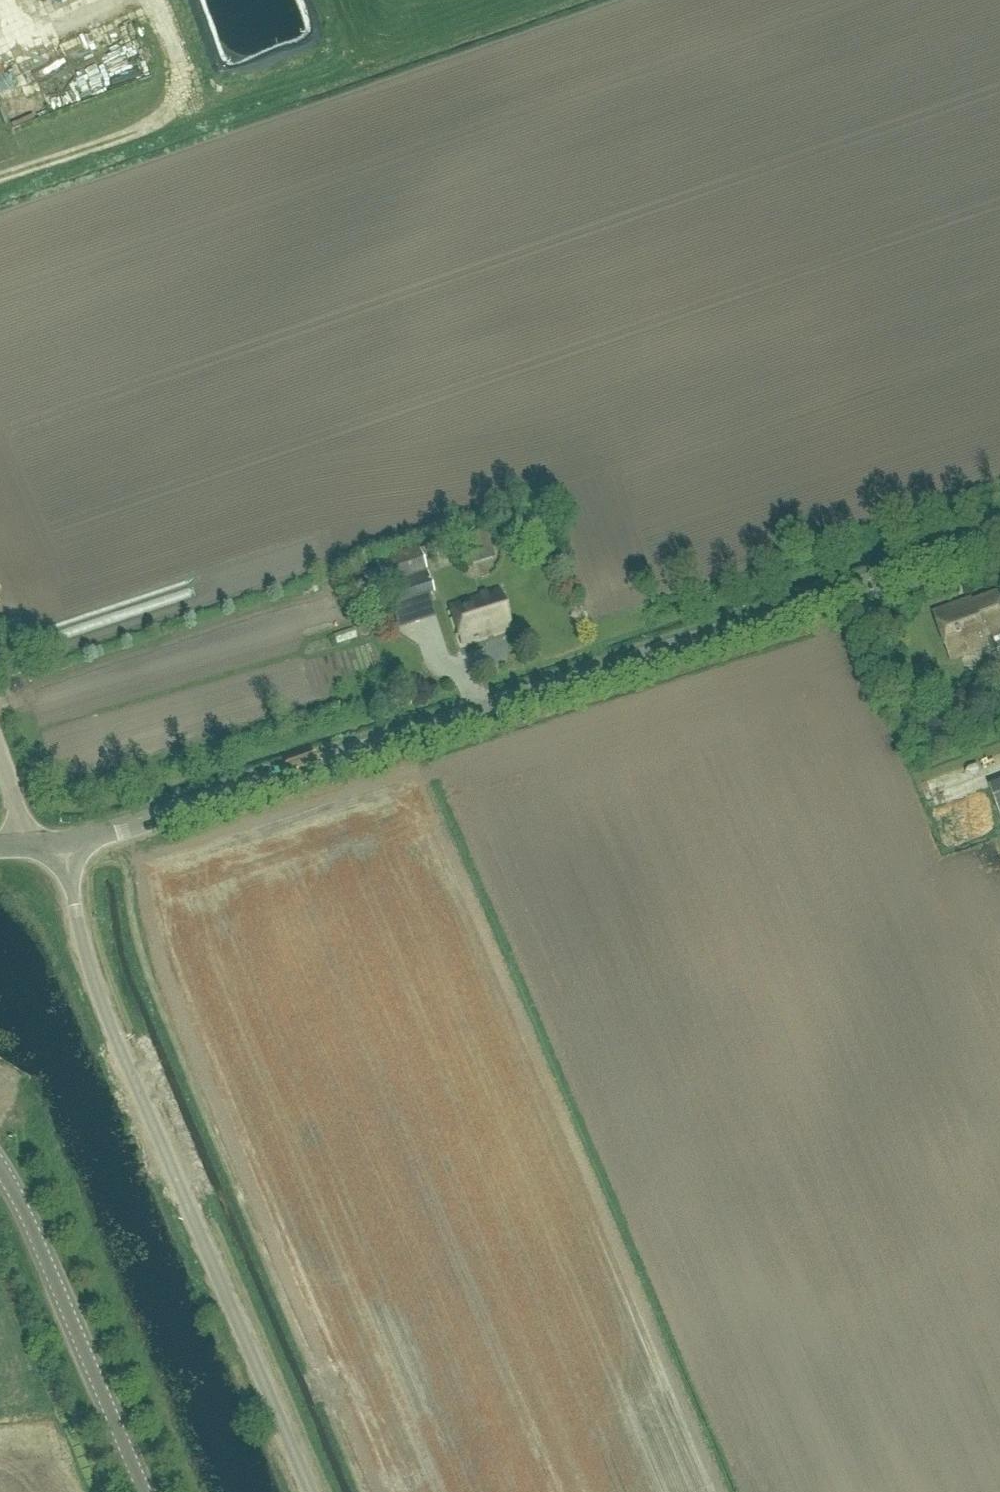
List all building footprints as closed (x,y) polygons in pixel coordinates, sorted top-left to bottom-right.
[(15,58),(0,23),(0,64),(15,58)] [(494,558),(484,529),(455,539),(465,568),(494,558)] [(433,595),(418,548),(375,562),(390,609),(433,595)] [(381,585),(375,567),(350,576),(356,593),(381,585)] [(508,626),(497,590),(448,605),(459,641),(508,626)] [(996,596),(971,605),(969,599),(930,613),(947,660),(986,646),(983,637),(999,631),(999,606),(996,596)] [(989,790),(999,820),(999,786),(989,790)]
